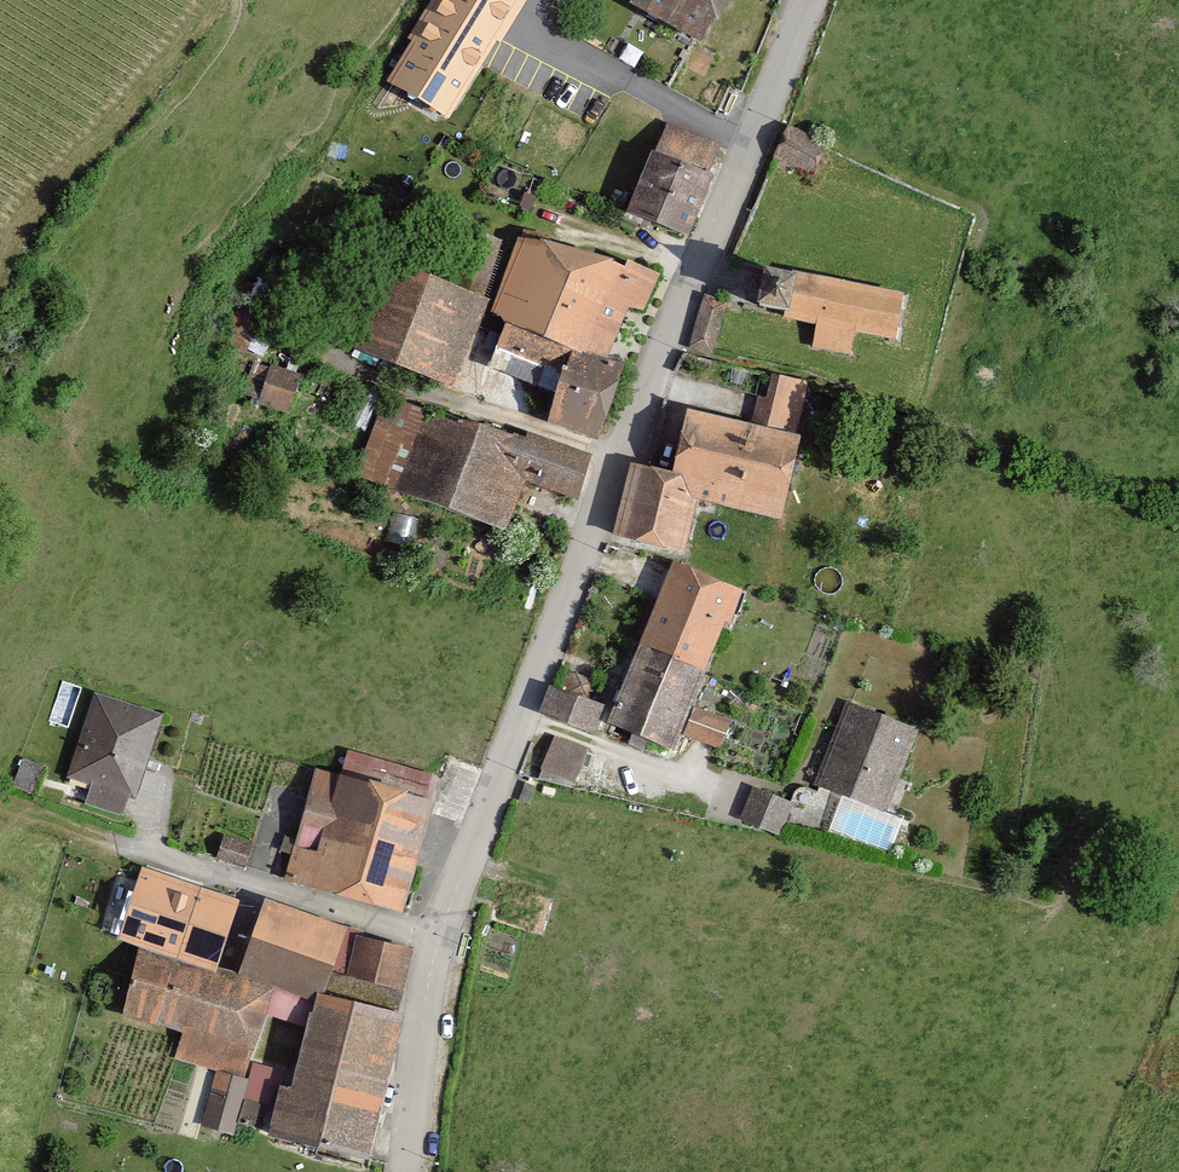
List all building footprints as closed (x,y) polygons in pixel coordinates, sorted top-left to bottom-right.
[(390,75),(449,110),(514,0),(435,0),(390,75)] [(707,44),(730,0),(634,0),(631,4),(707,44)] [(721,144),(668,124),(657,152),(710,172),(721,144)] [(775,158),(810,175),(824,145),(790,129),(775,158)] [(627,213),(690,237),(715,174),(710,172),(657,152),(652,150),(627,213)] [(489,307),(516,245),(466,226),(445,280),(394,259),(357,347),(456,388),(489,307)] [(520,235),(516,245),(489,307),(611,357),(628,308),(647,315),(661,273),(629,258),(627,266),(554,237),(520,235)] [(901,338),(906,291),(908,280),(786,265),(785,271),(764,269),(760,307),(781,309),(780,318),(815,322),(812,348),(851,353),(854,333),(901,338)] [(692,344),(717,351),(733,299),(708,292),(692,344)] [(495,349),(565,377),(548,422),(601,441),(629,368),(609,360),(576,348),(508,320),(495,349)] [(293,417),(310,376),(274,361),(257,402),(293,417)] [(613,538),(686,553),(696,502),(788,520),(816,381),(774,373),(769,400),(760,398),(754,424),(689,411),(677,472),(628,463),(613,538)] [(400,492),(428,406),(386,392),(357,478),(400,492)] [(583,497),(595,457),(428,406),(400,492),(499,524),(515,476),(583,497)] [(733,619),(745,588),(672,560),(640,645),(707,671),(727,617),(733,619)] [(608,723),(675,749),(707,671),(640,645),(608,723)] [(542,713),(599,733),(608,707),(551,687),(542,713)] [(139,797),(164,712),(93,691),(68,777),(94,784),(88,805),(124,815),(130,795),(139,797)] [(885,813),(917,728),(845,700),(812,785),(885,813)] [(696,702),(686,731),(724,745),(734,717),(696,702)] [(571,782),(586,752),(555,737),(540,768),(571,782)] [(283,878),(403,915),(444,781),(348,752),(341,776),(316,768),(283,878)] [(781,835),(794,803),(753,786),(740,818),(781,835)] [(118,939),(218,970),(241,900),(142,867),(118,939)] [(347,926),(268,902),(238,977),(273,988),(322,1001),(323,995),(328,996),(345,931),(347,926)] [(400,1012),(414,948),(345,931),(328,996),(400,1012)] [(250,1077),(273,988),(238,977),(217,972),(138,952),(122,1015),(179,1030),(172,1057),(250,1077)] [(271,1135),(373,1157),(405,1013),(400,1012),(328,996),(323,995),(322,1001),(320,1009),(315,1008),(296,1091),(282,1088),(271,1135)]
